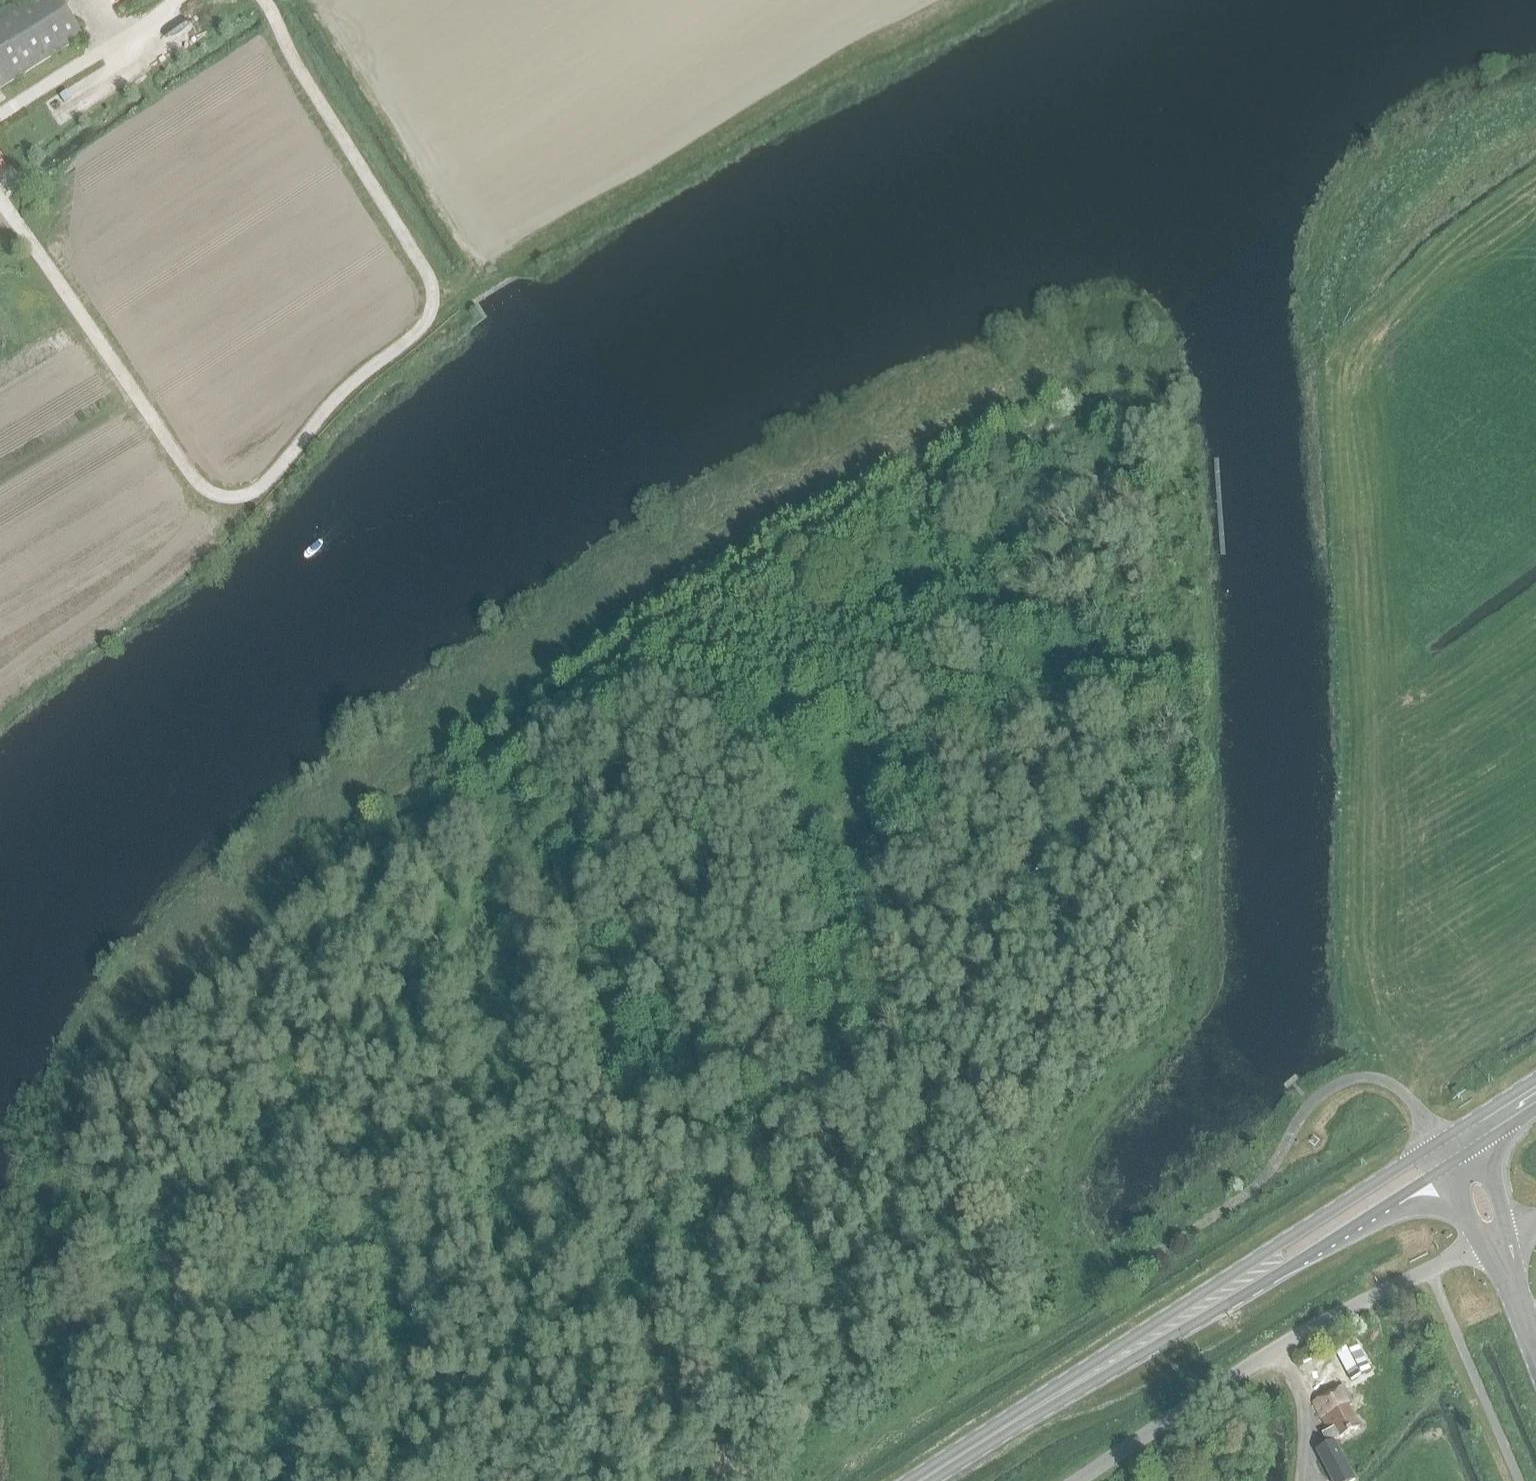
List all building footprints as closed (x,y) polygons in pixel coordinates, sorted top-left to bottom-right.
[(0,13),(0,90),(81,40),(57,0),(21,0),(0,13)] [(1372,1373),(1353,1338),(1335,1347),(1354,1382),(1372,1373)] [(1359,1428),(1348,1407),(1352,1404),(1343,1386),(1313,1402),(1328,1431),(1334,1442),(1359,1428)] [(1332,1480),(1351,1480),(1354,1479),(1334,1442),(1328,1431),(1321,1434),(1327,1446),(1317,1452),(1332,1480)]
